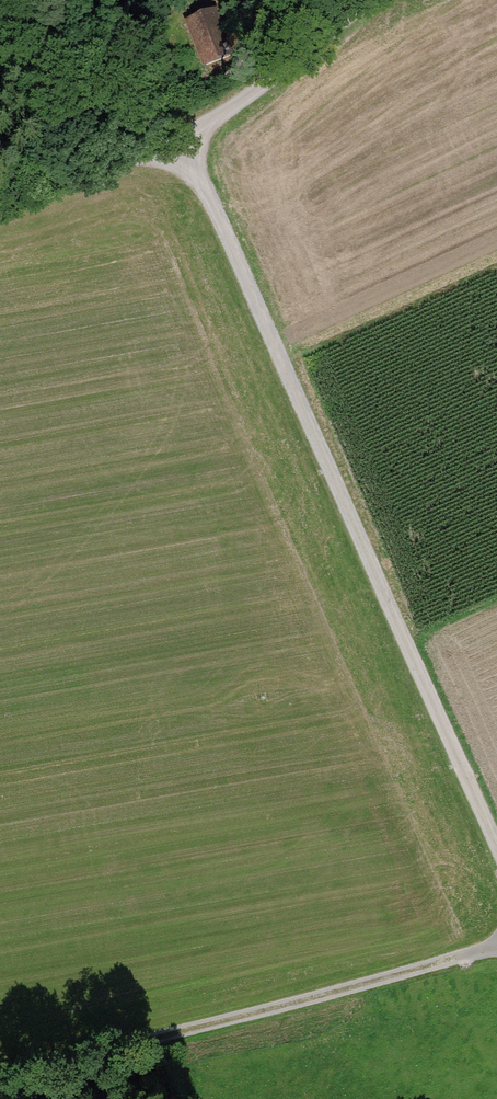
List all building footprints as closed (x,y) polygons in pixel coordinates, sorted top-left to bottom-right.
[(219,15),(187,26),(203,73),(235,62),(219,15)]
